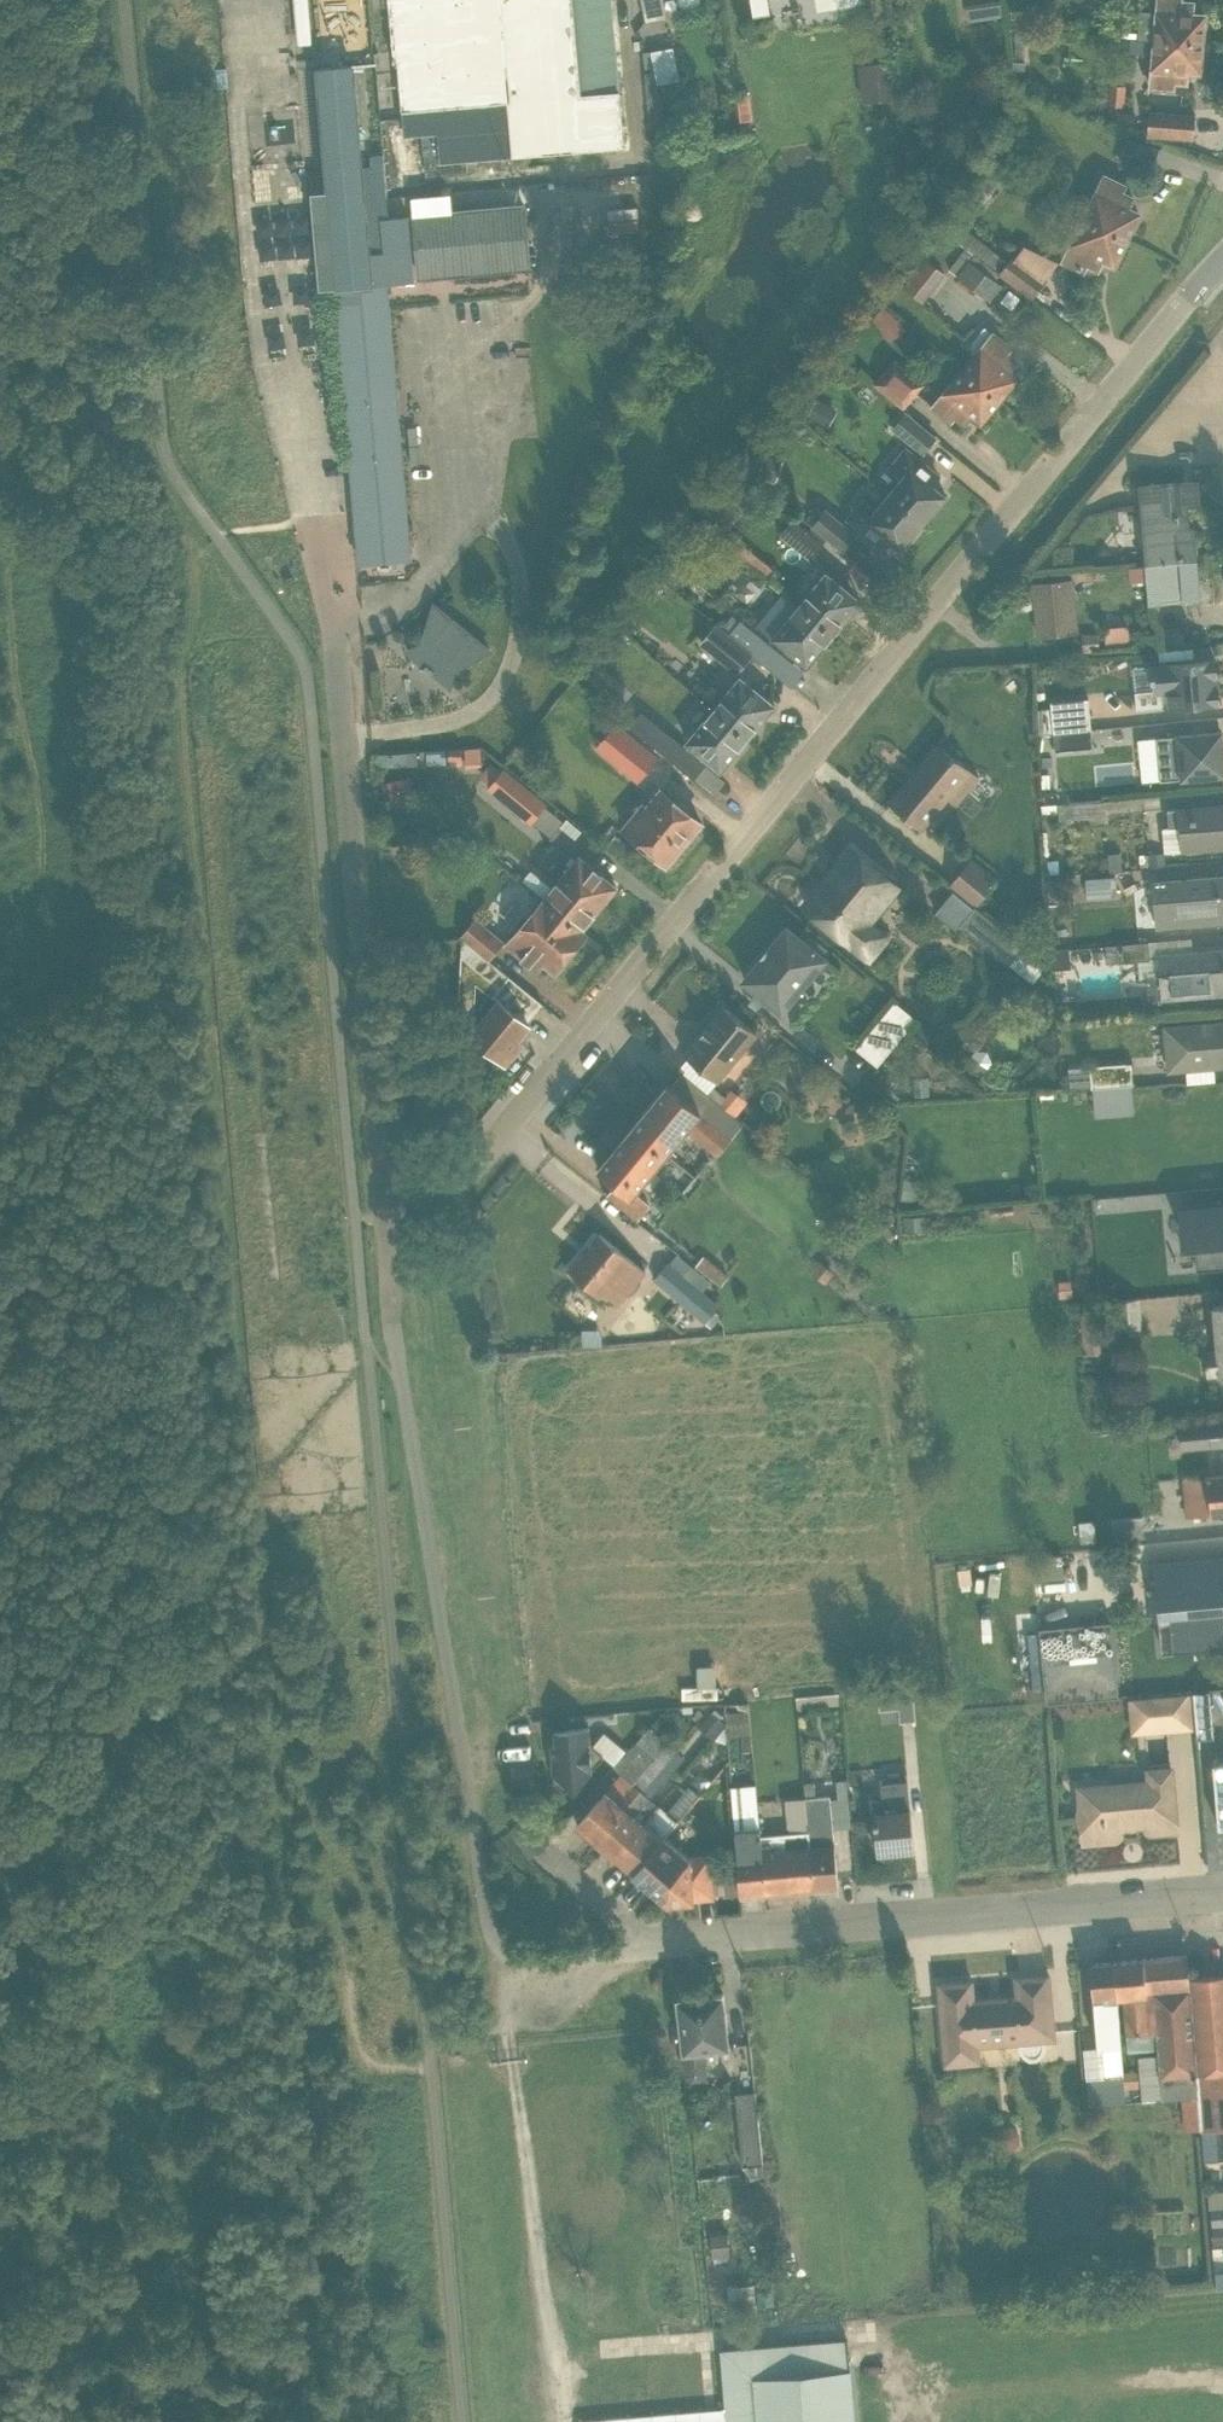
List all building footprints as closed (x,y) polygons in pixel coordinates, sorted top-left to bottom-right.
[(394,62),(398,61),(404,134),(422,133),(423,154),(425,175),(468,171),(468,166),(478,165),(478,158),(485,157),(485,160),(488,159),(488,157),(515,155),(515,158),(518,157),(518,155),(527,154),(527,157),(531,157),(530,154),(624,145),(611,0),(388,0),(394,62)] [(665,18),(667,17),(664,0),(641,0),(645,22),(665,18)] [(677,3),(681,8),(685,9),(690,9),(696,7),(698,3),(699,0),(676,0),(677,3)] [(755,16),(758,16),(757,13),(768,11),(766,0),(753,0),(755,16)] [(1034,0),(1008,0),(1008,9),(1035,7),(1034,0)] [(1192,14),(1193,2),(1181,1),(1181,0),(1158,0),(1157,11),(1140,10),(1138,39),(1155,40),(1201,43),(1204,15),(1192,14)] [(1155,40),(1151,88),(1173,89),(1173,82),(1186,83),(1187,71),(1199,71),(1201,43),(1155,40)] [(644,74),(644,83),(645,97),(648,131),(665,128),(657,84),(678,80),(672,47),(649,51),(653,73),(644,74)] [(894,60),(856,65),(862,103),(899,97),(894,60)] [(410,549),(387,303),(387,287),(372,118),(367,63),(317,67),(320,97),(328,191),(336,283),(337,287),(334,288),(357,553),(410,549)] [(645,97),(644,83),(636,83),(638,98),(645,97)] [(1109,104),(1123,105),(1124,86),(1110,85),(1109,104)] [(1147,135),(1169,137),(1193,139),(1195,115),(1148,111),(1147,135)] [(1140,142),(1126,137),(1122,150),(1136,155),(1140,142)] [(1026,188),(1040,194),(1045,182),(1031,176),(1026,188)] [(1105,176),(1085,217),(1127,237),(1138,213),(1127,208),(1132,197),(1121,192),(1125,185),(1105,176)] [(515,177),(512,198),(538,201),(540,180),(515,177)] [(448,203),(439,204),(440,213),(414,216),(419,278),(450,275),(529,268),(523,206),(450,212),(448,203)] [(1085,217),(1063,262),(1083,271),(1086,264),(1097,270),(1102,259),(1113,264),(1127,237),(1085,217)] [(1009,261),(964,228),(955,240),(1031,297),(1046,278),(1014,254),(1009,261)] [(953,255),(959,247),(944,235),(939,243),(953,255)] [(1001,284),(961,253),(950,268),(990,299),(1001,284)] [(901,286),(922,302),(944,274),(923,258),(901,286)] [(882,333),(897,321),(881,306),(871,317),(882,333)] [(977,351),(963,368),(1000,399),(1017,378),(1007,370),(1015,361),(1006,353),(1010,347),(984,326),(969,345),(977,351)] [(894,361),(875,383),(903,407),(922,384),(894,361)] [(963,368),(931,406),(950,421),(954,416),(964,423),(971,414),(981,422),(1000,399),(963,368)] [(808,415),(828,426),(837,409),(817,398),(808,415)] [(892,427),(923,454),(937,439),(905,411),(892,427)] [(782,413),(777,427),(793,433),(798,419),(782,413)] [(896,476),(885,490),(923,522),(945,495),(929,482),(936,473),(905,446),(887,467),(889,468),(889,469),(896,476)] [(757,480),(773,485),(781,460),(765,455),(757,480)] [(1139,487),(1145,568),(1195,563),(1192,528),(1187,529),(1185,505),(1198,503),(1196,480),(1139,487)] [(862,496),(845,517),(878,544),(885,535),(901,548),(923,522),(885,490),(872,505),(862,496)] [(824,508),(812,523),(843,548),(855,534),(824,508)] [(822,543),(793,519),(780,535),(810,559),(822,543)] [(722,540),(734,550),(741,542),(728,532),(722,540)] [(742,543),(735,551),(774,580),(781,571),(742,543)] [(684,572),(671,562),(659,577),(672,588),(684,572)] [(1148,602),(1198,598),(1195,563),(1145,568),(1148,602)] [(826,573),(800,605),(833,632),(849,613),(844,608),(854,596),(826,573)] [(1073,578),(1033,583),(1037,638),(1079,633),(1073,578)] [(833,632),(800,605),(799,605),(782,591),(756,624),(773,638),(782,646),(801,661),(811,649),(816,653),(833,632)] [(407,649),(408,651),(409,651),(425,664),(423,667),(430,674),(433,671),(449,684),(449,685),(451,686),(456,664),(464,666),(465,658),(473,660),(475,652),(480,653),(483,655),(488,648),(436,605),(430,613),(432,614),(435,620),(427,624),(430,630),(423,633),(426,640),(407,649)] [(729,634),(752,653),(760,660),(772,645),(740,619),(729,634)] [(752,653),(729,634),(715,623),(699,643),(736,673),(752,653)] [(1082,652),(1101,651),(1100,634),(1081,635),(1082,652)] [(1220,704),(1215,657),(1151,663),(1151,665),(1133,667),(1137,710),(1168,707),(1168,709),(1220,704)] [(740,677),(713,709),(747,737),(763,717),(758,713),(768,700),(740,677)] [(1053,733),(1090,729),(1087,698),(1050,701),(1050,708),(1037,708),(1038,732),(1053,731),(1053,733)] [(687,742),(696,750),(715,765),(725,753),(730,757),(747,737),(713,709),(687,742)] [(655,723),(644,737),(695,777),(705,764),(655,723)] [(1092,747),(1090,729),(1053,733),(1055,751),(1092,747)] [(1222,775),(1222,755),(1221,732),(1157,737),(1161,780),(1222,775)] [(633,738),(614,761),(638,781),(657,758),(633,738)] [(889,804),(922,831),(948,800),(956,806),(980,778),(938,744),(889,804)] [(504,769),(489,788),(530,822),(545,803),(504,769)] [(1060,797),(1078,795),(1076,780),(1058,782),(1060,797)] [(623,827),(649,848),(668,864),(701,824),(661,791),(643,812),(639,809),(623,827)] [(1059,820),(1104,816),(1102,801),(1058,805),(1059,820)] [(1222,848),(1222,805),(1167,809),(1168,827),(1162,828),(1164,853),(1222,848)] [(903,887),(850,843),(799,906),(870,965),(891,940),(872,924),(903,887)] [(1141,868),(1164,866),(1163,853),(1139,855),(1141,868)] [(579,856),(545,898),(581,929),(616,886),(579,856)] [(974,908),(997,879),(971,858),(948,887),(953,891),(974,908)] [(1222,921),(1222,877),(1152,883),(1155,926),(1222,921)] [(953,891),(935,912),(954,930),(959,925),(1008,966),(1009,964),(1033,983),(1046,966),(974,908),(953,891)] [(506,945),(517,954),(536,969),(543,961),(555,971),(586,933),(581,929),(545,898),(506,945)] [(474,918),(459,936),(488,960),(503,942),(474,918)] [(739,980),(783,1016),(829,957),(787,923),(739,980)] [(488,960),(459,936),(460,958),(497,989),(492,995),(499,1001),(471,1036),(504,1063),(521,1043),(516,1038),(529,1024),(527,1022),(542,1003),(488,960)] [(1149,956),(1148,943),(1105,946),(1107,963),(1138,960),(1139,978),(1149,978),(1150,999),(1222,993),(1222,950),(1149,956)] [(1053,970),(1071,968),(1069,948),(1051,950),(1053,970)] [(855,1049),(876,1067),(916,1020),(895,1002),(855,1049)] [(683,1054),(719,1083),(757,1034),(722,1006),(683,1054)] [(1163,1027),(1167,1070),(1222,1066),(1222,1023),(1163,1027)] [(1091,1087),(1131,1085),(1130,1065),(1090,1067),(1091,1087)] [(665,1084),(631,1126),(666,1155),(686,1130),(718,1155),(732,1138),(665,1084)] [(708,1093),(736,1116),(747,1102),(731,1089),(725,1097),(713,1086),(708,1093)] [(650,1205),(635,1192),(666,1155),(631,1126),(597,1167),(617,1183),(605,1196),(637,1222),(650,1205)] [(1222,1266),(1222,1202),(1178,1206),(1182,1248),(1194,1247),(1196,1268),(1222,1266)] [(926,1233),(926,1217),(903,1217),(903,1233),(926,1233)] [(603,1293),(618,1305),(645,1273),(599,1234),(568,1271),(600,1298),(603,1293)] [(701,1292),(710,1283),(676,1255),(667,1265),(665,1264),(652,1280),(710,1328),(720,1315),(715,1311),(719,1307),(701,1292)] [(695,1266),(720,1286),(728,1276),(704,1256),(695,1266)] [(825,1284),(834,1274),(820,1262),(811,1273),(825,1284)] [(872,1318),(882,1308),(865,1293),(855,1303),(872,1318)] [(1140,1299),(1109,1302),(1112,1338),(1142,1336),(1141,1331),(1143,1331),(1140,1299)] [(1222,1376),(1222,1306),(1212,1306),(1215,1348),(1204,1349),(1207,1377),(1222,1376)] [(582,1347),(600,1347),(601,1337),(595,1330),(582,1330),(582,1347)] [(1222,1446),(1222,1421),(1180,1425),(1181,1449),(1222,1446)] [(1222,1516),(1222,1474),(1183,1479),(1186,1520),(1222,1516)] [(1111,1540),(1142,1538),(1141,1517),(1110,1519),(1111,1540)] [(1080,1542),(1094,1541),(1093,1521),(1079,1521),(1080,1542)] [(1196,1578),(1200,1629),(1222,1627),(1222,1576),(1196,1578)] [(696,1666),(697,1688),(682,1688),(682,1699),(717,1698),(717,1687),(714,1687),(713,1666),(696,1666)] [(1197,1738),(1213,1736),(1209,1690),(1194,1691),(1197,1738)] [(899,1721),(914,1720),(912,1691),(897,1692),(899,1721)] [(1130,1734),(1194,1728),(1191,1692),(1127,1698),(1130,1734)] [(795,1710),(838,1705),(836,1694),(794,1699),(795,1710)] [(879,1711),(895,1709),(893,1694),(878,1695),(879,1711)] [(744,1767),(752,1766),(746,1702),(723,1705),(726,1736),(741,1735),(744,1767)] [(713,1740),(724,1725),(719,1720),(722,1715),(714,1709),(710,1714),(709,1713),(697,1729),(713,1740)] [(595,1841),(674,1750),(648,1727),(613,1767),(620,1773),(576,1825),(595,1841)] [(550,1745),(554,1783),(564,1791),(575,1791),(604,1757),(590,1742),(589,1728),(554,1730),(555,1744),(550,1745)] [(595,1841),(614,1857),(658,1805),(650,1798),(684,1758),(674,1750),(595,1841)] [(1213,1762),(1218,1827),(1222,1826),(1222,1761),(1213,1762)] [(1153,1833),(1176,1831),(1171,1764),(1144,1767),(1145,1778),(1079,1783),(1083,1843),(1117,1840),(1119,1838),(1120,1835),(1119,1827),(1150,1824),(1151,1831),(1153,1833)] [(633,1873),(665,1836),(699,1795),(689,1786),(666,1812),(658,1805),(614,1857),(633,1873)] [(742,1895),(766,1893),(760,1836),(755,1786),(731,1788),(739,1870),(742,1895)] [(814,1888),(838,1886),(829,1796),(805,1799),(814,1888)] [(877,1854),(914,1850),(909,1797),(889,1799),(890,1810),(873,1812),(877,1854)] [(814,1888),(805,1799),(784,1801),(787,1834),(760,1836),(766,1893),(814,1888)] [(667,1902),(713,1898),(709,1854),(690,1856),(665,1836),(633,1873),(667,1902)] [(594,1850),(576,1866),(589,1879),(606,1863),(594,1850)] [(724,1897),(742,1895),(739,1870),(721,1872),(724,1897)] [(1181,2098),(1199,2096),(1189,1977),(1186,1954),(1114,1960),(1114,1961),(1113,1961),(1116,1996),(1123,1996),(1128,2050),(1157,2048),(1158,2054),(1138,2056),(1138,2058),(1121,2060),(1125,2102),(1181,2098)] [(1121,2060),(1116,1996),(1113,1961),(1091,1963),(1098,2045),(1082,2047),(1086,2105),(1125,2102),(1121,2060)] [(1045,2041),(1054,2041),(1049,1973),(1015,1976),(1017,1996),(973,1999),(972,1980),(937,1983),(944,2067),(981,2064),(979,2047),(1018,2043),(1018,2050),(1022,2055),(1028,2060),(1037,2060),(1042,2054),(1046,2047),(1045,2041)] [(1199,2096),(1202,2129),(1216,2127),(1222,2127),(1222,1974),(1189,1977),(1199,2096)] [(704,2050),(728,2047),(724,1993),(677,1997),(684,2075),(691,2081),(702,2079),(707,2073),(704,2050)] [(755,2090),(735,2094),(743,2165),(744,2165),(746,2178),(763,2176),(755,2090)] [(1199,2096),(1181,2098),(1184,2131),(1202,2129),(1199,2096)] [(1016,2133),(1010,2127),(1000,2127),(995,2134),(996,2144),(1003,2150),(1012,2149),(1017,2141),(1016,2133)] [(1222,2205),(1222,2189),(1208,2189),(1208,2205),(1222,2205)] [(1213,2245),(1222,2244),(1222,2209),(1211,2209),(1213,2245)] [(713,2258),(729,2256),(727,2232),(711,2233),(713,2258)] [(1215,2288),(1222,2287),(1222,2255),(1222,2247),(1212,2248),(1215,2288)] [(760,2299),(777,2297),(774,2268),(757,2269),(760,2299)] [(727,2421),(854,2421),(846,2338),(721,2350),(727,2421)]
